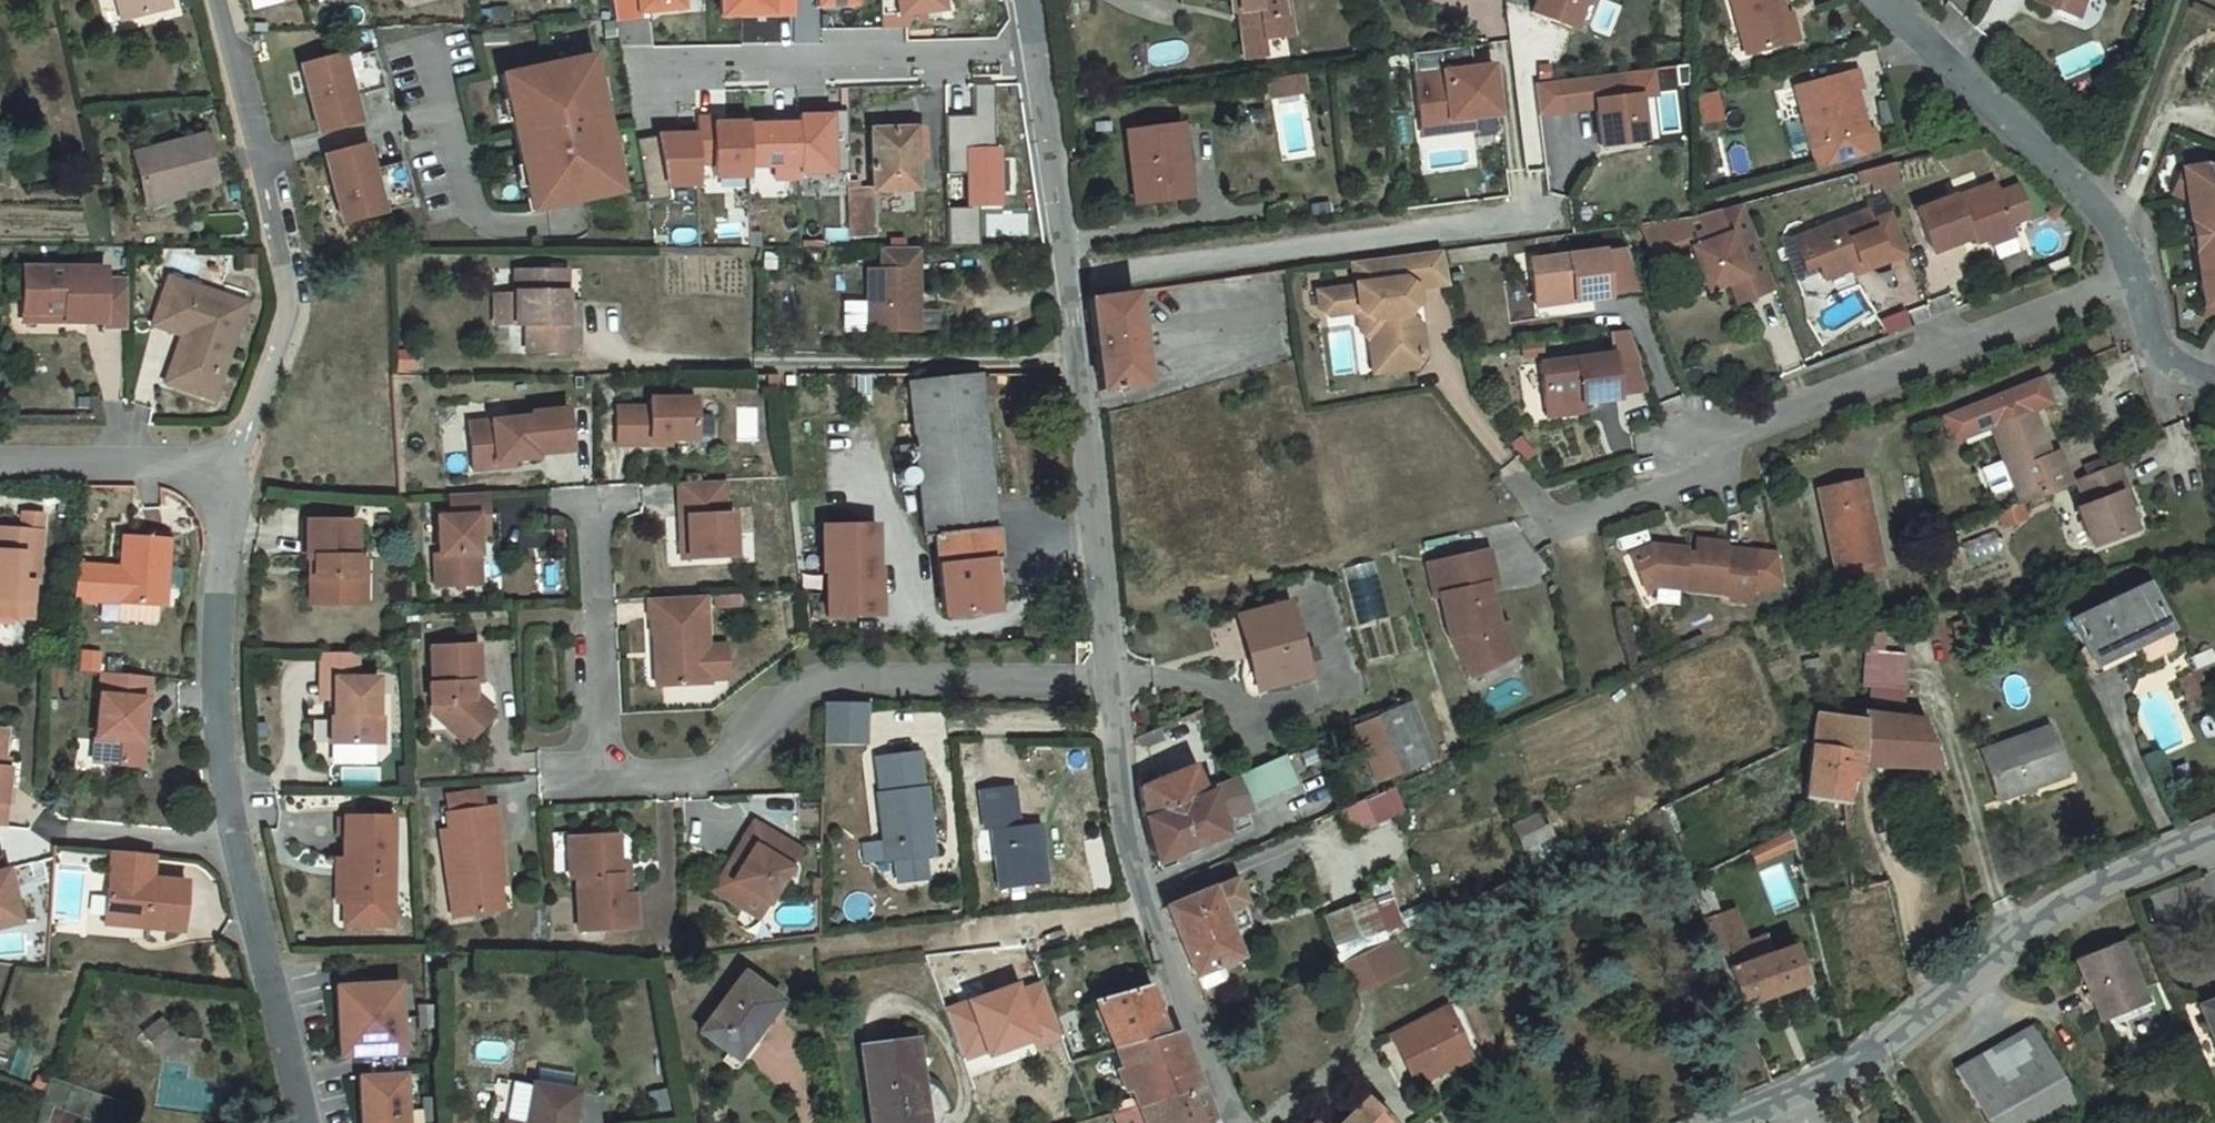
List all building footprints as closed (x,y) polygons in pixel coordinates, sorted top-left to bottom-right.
[(128,16),(166,7),(165,0),(125,0),(128,16)] [(603,15),(610,14),(608,0),(601,0),(603,15)] [(682,0),(614,0),(618,21),(639,18),(639,14),(683,10),(682,0)] [(721,17),(795,16),(795,0),(721,0),(721,17)] [(818,10),(858,9),(858,0),(818,0),(818,10)] [(883,19),(944,12),(943,0),(883,0),(883,19)] [(1234,10),(1239,10),(1245,57),(1270,54),(1268,37),(1295,34),(1291,0),(1232,0),(1234,10)] [(1533,8),(1572,25),(1582,0),(1536,0),(1533,8)] [(1740,47),(1785,37),(1776,0),(1727,0),(1740,47)] [(2075,0),(2050,0),(2049,1),(2071,12),(2075,0)] [(492,9),(492,20),(509,20),(508,8),(492,9)] [(301,66),(318,132),(358,122),(350,91),(364,88),(366,93),(383,88),(373,51),(357,55),(356,51),(301,66)] [(501,76),(506,101),(517,99),(522,119),(511,121),(514,138),(525,136),(527,147),(516,149),(520,166),(531,164),(535,184),(525,187),(530,212),(619,193),(614,168),(603,170),(598,150),(609,148),(600,102),(589,104),(584,84),(595,82),(590,57),(501,76)] [(1865,120),(1853,78),(1858,76),(1854,59),(1791,77),(1815,158),(1877,140),(1871,118),(1865,120)] [(1491,62),(1415,71),(1419,106),(1433,117),(1472,113),(1496,110),(1491,62)] [(1652,67),(1538,79),(1542,109),(1596,103),(1600,143),(1643,138),(1638,93),(1655,91),(1652,67)] [(1269,74),(1272,92),(1305,89),(1303,71),(1269,74)] [(999,151),(994,151),(993,86),(973,87),(974,123),(946,123),(946,172),(967,172),(968,205),(947,206),(947,248),(979,248),(978,206),(1000,205),(999,151)] [(1433,117),(1419,106),(1422,130),(1474,124),(1472,113),(1433,117)] [(775,119),(776,132),(763,132),(763,128),(747,128),(747,125),(714,125),(714,120),(696,121),(697,137),(697,165),(714,165),(714,177),(747,176),(747,165),(776,165),(776,177),(797,177),(797,174),(848,173),(847,114),(815,115),(815,118),(775,119)] [(1119,129),(1129,199),(1191,193),(1181,123),(1119,129)] [(872,161),(873,181),(874,191),(913,190),(912,129),(871,129),(872,161)] [(214,182),(202,137),(133,155),(145,200),(214,182)] [(697,165),(697,137),(657,137),(636,140),(645,203),(666,200),(664,185),(697,185),(697,165)] [(325,156),(342,223),(399,208),(397,203),(413,199),(403,161),(386,166),(387,171),(373,175),(365,145),(325,156)] [(1892,153),(1875,159),(1883,179),(1898,174),(1892,153)] [(2196,308),(2214,304),(2214,159),(2210,171),(2199,167),(2175,171),(2196,308)] [(1913,201),(1928,241),(1973,223),(1984,218),(1986,225),(2006,216),(2005,213),(1994,184),(1989,174),(1955,189),(1952,184),(1913,201)] [(2011,177),(1994,184),(2005,213),(2022,205),(2011,177)] [(848,235),(874,235),(874,191),(873,181),(848,181),(848,235)] [(1778,283),(1743,198),(1687,214),(1642,221),(1658,260),(1693,245),(1710,286),(1731,277),(1747,271),(1755,292),(1778,283)] [(1885,250),(1907,242),(1891,201),(1870,209),(1867,199),(1806,222),(1818,252),(1824,268),(1852,257),(1851,253),(1857,251),(1858,254),(1883,245),(1885,250)] [(2006,216),(1986,225),(1989,231),(2009,222),(2006,216)] [(1984,218),(1973,223),(1975,229),(1986,225),(1984,218)] [(1793,227),(1805,257),(1818,252),(1806,222),(1793,227)] [(1851,253),(1852,257),(1854,262),(1885,250),(1883,245),(1858,254),(1857,251),(1851,253)] [(915,248),(879,249),(879,271),(866,271),(866,332),(915,332),(915,248)] [(1412,299),(1410,286),(1443,282),(1436,248),(1347,259),(1350,283),(1312,288),(1315,306),(1324,313),(1354,309),(1355,309),(1373,323),(1364,335),(1364,336),(1366,349),(1377,359),(1419,354),(1415,322),(1402,312),(1412,299)] [(1532,262),(1537,301),(1577,294),(1579,301),(1614,298),(1614,296),(1646,291),(1630,252),(1608,255),(1608,253),(1532,262)] [(25,269),(25,312),(68,312),(69,321),(102,322),(102,328),(124,328),(125,280),(102,280),(102,269),(25,269)] [(569,319),(569,271),(514,271),(514,326),(527,326),(527,353),(578,353),(578,319),(569,319)] [(1747,271),(1731,277),(1740,299),(1755,292),(1747,271)] [(181,350),(171,378),(209,392),(242,305),(169,278),(161,301),(187,311),(180,330),(174,347),(181,350)] [(1134,286),(1087,292),(1092,336),(1139,332),(1134,286)] [(154,321),(180,330),(187,311),(161,301),(154,321)] [(1364,335),(1373,323),(1355,309),(1354,309),(1356,330),(1364,336),(1364,335)] [(1094,375),(1143,371),(1139,332),(1092,336),(1094,375)] [(1616,351),(1622,395),(1647,392),(1629,332),(1614,334),(1616,351)] [(1410,365),(1419,354),(1377,359),(1366,349),(1368,371),(1410,365)] [(1541,360),(1548,403),(1581,399),(1622,395),(1616,351),(1541,360)] [(2011,484),(2019,501),(2020,500),(2068,480),(2060,462),(2052,466),(2046,451),(2028,408),(2046,400),(2035,375),(1938,415),(1949,441),(1987,425),(2001,459),(2011,484)] [(984,376),(921,388),(929,547),(929,550),(940,548),(945,618),(989,615),(988,573),(1004,573),(984,376)] [(1581,399),(1548,403),(1549,415),(1583,411),(1581,399)] [(653,412),(620,413),(621,449),(655,449),(655,444),(675,443),(699,443),(699,403),(653,404),(653,412)] [(536,422),(472,428),(477,475),(501,473),(500,467),(517,466),(541,463),(540,460),(575,457),(571,415),(535,418),(536,422)] [(2055,447),(2046,451),(2052,466),(2060,462),(2061,462),(2055,447)] [(2084,473),(2073,477),(2083,501),(2076,504),(2094,546),(2138,527),(2120,485),(2128,482),(2117,458),(2103,465),(2084,473)] [(1980,468),(1990,493),(2011,484),(2001,459),(1980,468)] [(2082,467),(2084,473),(2103,465),(2100,459),(2082,467)] [(1820,491),(1836,576),(1878,568),(1880,567),(1875,542),(1872,543),(1868,525),(1871,524),(1863,483),(1820,491)] [(729,485),(683,488),(684,522),(691,522),(693,564),(739,561),(737,518),(731,519),(729,485)] [(490,498),(452,500),(454,523),(441,523),(442,562),(438,562),(440,593),(477,591),(475,561),(482,560),(481,540),(480,523),(491,522),(490,498)] [(2019,501),(1998,509),(2004,522),(2015,517),(2024,509),(2020,500),(2019,501)] [(45,514),(17,513),(16,533),(0,532),(0,615),(12,616),(12,599),(30,598),(31,585),(40,586),(45,514)] [(491,522),(480,523),(481,540),(492,540),(491,522)] [(691,522),(684,522),(687,564),(693,564),(691,522)] [(356,604),(352,527),(307,527),(307,561),(316,561),(317,579),(309,580),(312,604),(356,604)] [(1634,536),(1648,568),(1662,562),(1666,563),(1665,570),(1731,588),(1729,594),(1747,598),(1750,587),(1784,586),(1778,557),(1727,543),(1729,537),(1701,530),(1697,543),(1687,540),(1686,540),(1685,542),(1676,539),(1677,533),(1654,527),(1634,536)] [(876,529),(824,530),(824,576),(827,576),(827,620),(879,620),(879,574),(876,574),(876,529)] [(1688,536),(1677,533),(1676,539),(1685,542),(1686,540),(1687,540),(1688,536)] [(73,564),(71,602),(115,605),(115,604),(154,607),(161,607),(166,538),(120,535),(117,572),(105,571),(106,566),(73,564)] [(1484,543),(1425,559),(1434,592),(1439,590),(1450,630),(1471,671),(1501,655),(1484,622),(1495,616),(1485,578),(1493,576),(1484,543)] [(1343,570),(1360,624),(1389,615),(1372,561),(1343,570)] [(1662,562),(1648,568),(1650,573),(1660,568),(1665,570),(1666,563),(1662,562)] [(1836,576),(1839,586),(1880,578),(1878,568),(1836,576)] [(2066,619),(2090,667),(2164,629),(2142,584),(2066,619)] [(28,617),(30,598),(12,599),(12,616),(28,617)] [(709,600),(652,603),(653,622),(655,622),(656,640),(658,640),(665,640),(668,691),(713,688),(713,683),(731,682),(729,649),(711,650),(709,600)] [(154,607),(115,604),(115,605),(114,618),(153,621),(154,607)] [(1242,613),(1259,686),(1306,676),(1287,605),(1242,613)] [(1495,616),(1484,622),(1501,655),(1512,649),(1495,616)] [(17,639),(17,624),(0,624),(0,639),(17,639)] [(1868,633),(1863,686),(1901,689),(1904,655),(1882,653),(1883,634),(1868,633)] [(665,640),(658,640),(661,691),(668,691),(665,640)] [(433,691),(434,713),(455,733),(452,736),(470,751),(498,721),(481,706),(474,706),(474,690),(482,690),(480,651),(434,654),(436,691),(433,691)] [(317,657),(316,704),(328,704),(328,682),(350,683),(350,658),(317,657)] [(149,720),(154,679),(100,673),(91,764),(135,768),(140,719),(149,720)] [(372,724),(372,683),(350,683),(328,682),(328,704),(327,723),(325,723),(324,740),(325,748),(374,749),(374,741),(374,724),(372,724)] [(1362,717),(1323,734),(1348,788),(1430,750),(1406,698),(1362,717)] [(1923,714),(1857,703),(1858,711),(1813,705),(1804,786),(1843,792),(1844,781),(1851,783),(1853,752),(1937,763),(1923,714)] [(868,709),(827,709),(826,751),(868,752),(868,709)] [(455,733),(434,713),(434,720),(452,736),(455,733)] [(2045,726),(1979,750),(1992,788),(2058,765),(2045,726)] [(5,831),(10,771),(4,771),(7,733),(0,732),(0,830),(5,831)] [(1282,752),(1234,773),(1246,801),(1295,780),(1282,752)] [(924,755),(878,761),(892,865),(902,864),(931,860),(938,859),(924,755)] [(1193,760),(1138,782),(1138,799),(1140,814),(1201,787),(1193,760)] [(1201,787),(1140,814),(1145,836),(1151,860),(1222,832),(1213,807),(1227,802),(1221,779),(1201,787)] [(1026,782),(1006,785),(1012,829),(1032,826),(1026,782)] [(1006,785),(977,789),(982,833),(996,831),(1004,891),(1052,885),(1044,824),(1032,826),(1012,829),(1006,785)] [(1355,836),(1407,814),(1396,787),(1344,809),(1355,836)] [(448,804),(451,821),(486,815),(483,798),(448,804)] [(451,821),(449,821),(452,838),(444,839),(457,925),(501,918),(493,867),(504,866),(501,848),(504,847),(499,813),(486,815),(451,821)] [(1546,813),(1514,822),(1526,859),(1558,850),(1546,813)] [(344,814),(342,855),(341,900),(385,899),(387,814),(344,814)] [(1790,836),(1786,820),(1773,827),(1779,841),(1790,836)] [(1751,853),(1779,841),(1773,827),(1746,840),(1751,853)] [(803,857),(756,829),(743,852),(744,852),(746,860),(751,863),(746,871),(735,864),(719,892),(765,920),(803,857)] [(619,842),(599,843),(612,855),(614,882),(629,881),(628,849),(619,842)] [(635,901),(631,901),(629,881),(614,882),(612,855),(599,843),(570,844),(572,885),(578,885),(581,938),(636,935),(635,901)] [(743,852),(735,864),(746,871),(751,863),(746,860),(744,852),(743,852)] [(116,854),(110,920),(151,924),(150,931),(187,934),(192,885),(156,882),(158,859),(116,854)] [(330,900),(341,900),(342,855),(330,855),(330,900)] [(931,860),(902,864),(904,875),(933,872),(931,860)] [(504,866),(493,867),(501,918),(506,917),(502,893),(508,892),(504,866)] [(22,930),(11,871),(1,873),(0,868),(0,934),(22,930)] [(1236,871),(1164,904),(1180,948),(1226,927),(1255,914),(1236,871)] [(88,873),(87,922),(108,923),(108,873),(88,873)] [(1325,905),(1337,935),(1377,921),(1367,889),(1325,905)] [(385,899),(341,900),(341,923),(385,922),(385,899)] [(1804,976),(1790,939),(1751,954),(1737,916),(1720,908),(1704,914),(1737,1001),(1804,976)] [(1226,927),(1180,948),(1194,983),(1203,987),(1222,978),(1224,973),(1219,961),(1236,953),(1226,927)] [(2073,955),(2098,1016),(2114,1008),(2118,1018),(2147,1008),(2116,938),(2073,955)] [(1379,939),(1344,955),(1353,977),(1389,960),(1379,939)] [(964,1059),(991,1049),(992,1052),(1035,1037),(1037,1044),(1058,1037),(1040,986),(1024,992),(1021,983),(946,1009),(964,1059)] [(344,992),(349,1063),(379,1061),(380,1082),(367,1083),(370,1122),(415,1122),(407,988),(344,992)] [(785,1023),(747,991),(708,1040),(747,1073),(785,1023)] [(1095,1013),(1113,1062),(1166,1047),(1149,997),(1095,1013)] [(1467,1040),(1446,998),(1393,1023),(1416,1064),(1467,1040)] [(2214,1049),(2214,1000),(2198,1007),(2214,1049)] [(1984,1122),(2037,1122),(2072,1103),(2029,1027),(1954,1069),(1984,1122)] [(1166,1047),(1113,1062),(1133,1118),(1197,1098),(1178,1043),(1166,1047)] [(867,1064),(875,1122),(928,1122),(918,1057),(867,1064)] [(1366,1083),(1330,1117),(1326,1113),(1318,1120),(1310,1110),(1298,1122),(1401,1122),(1366,1083)] [(590,1103),(544,1093),(538,1122),(586,1122),(590,1103)] [(1197,1098),(1133,1118),(1117,1122),(1206,1122),(1197,1098)]
